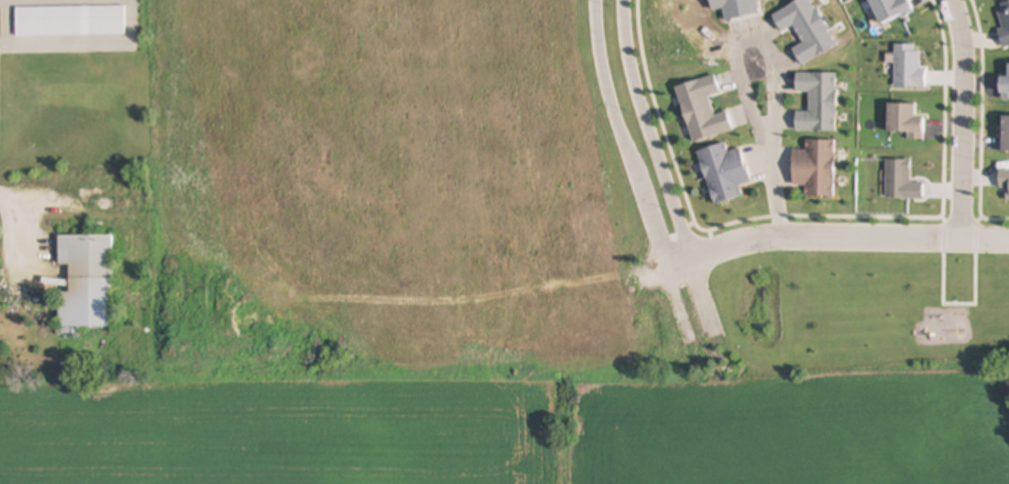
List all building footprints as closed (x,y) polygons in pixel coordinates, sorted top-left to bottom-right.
[(881,26),(913,11),(908,0),(868,0),(881,26)] [(1001,100),(1008,100),(1008,65),(1008,77),(1001,77),(1001,100)] [(837,132),(838,74),(797,73),(796,93),(809,93),(809,113),(796,112),(796,132),(837,132)] [(692,143),(733,132),(728,112),(715,116),(710,98),(720,95),(716,77),(677,87),(692,143)] [(915,117),(915,104),(888,104),(888,133),(923,133),(923,117),(915,117)] [(806,187),(806,198),(835,198),(836,141),(807,140),(807,151),(793,151),(793,187),(806,187)] [(699,152),(713,205),(742,198),(739,186),(750,183),(741,150),(728,153),(726,144),(699,152)] [(113,236),(59,236),(59,265),(69,265),(69,293),(59,292),(59,327),(113,328),(113,236)]
